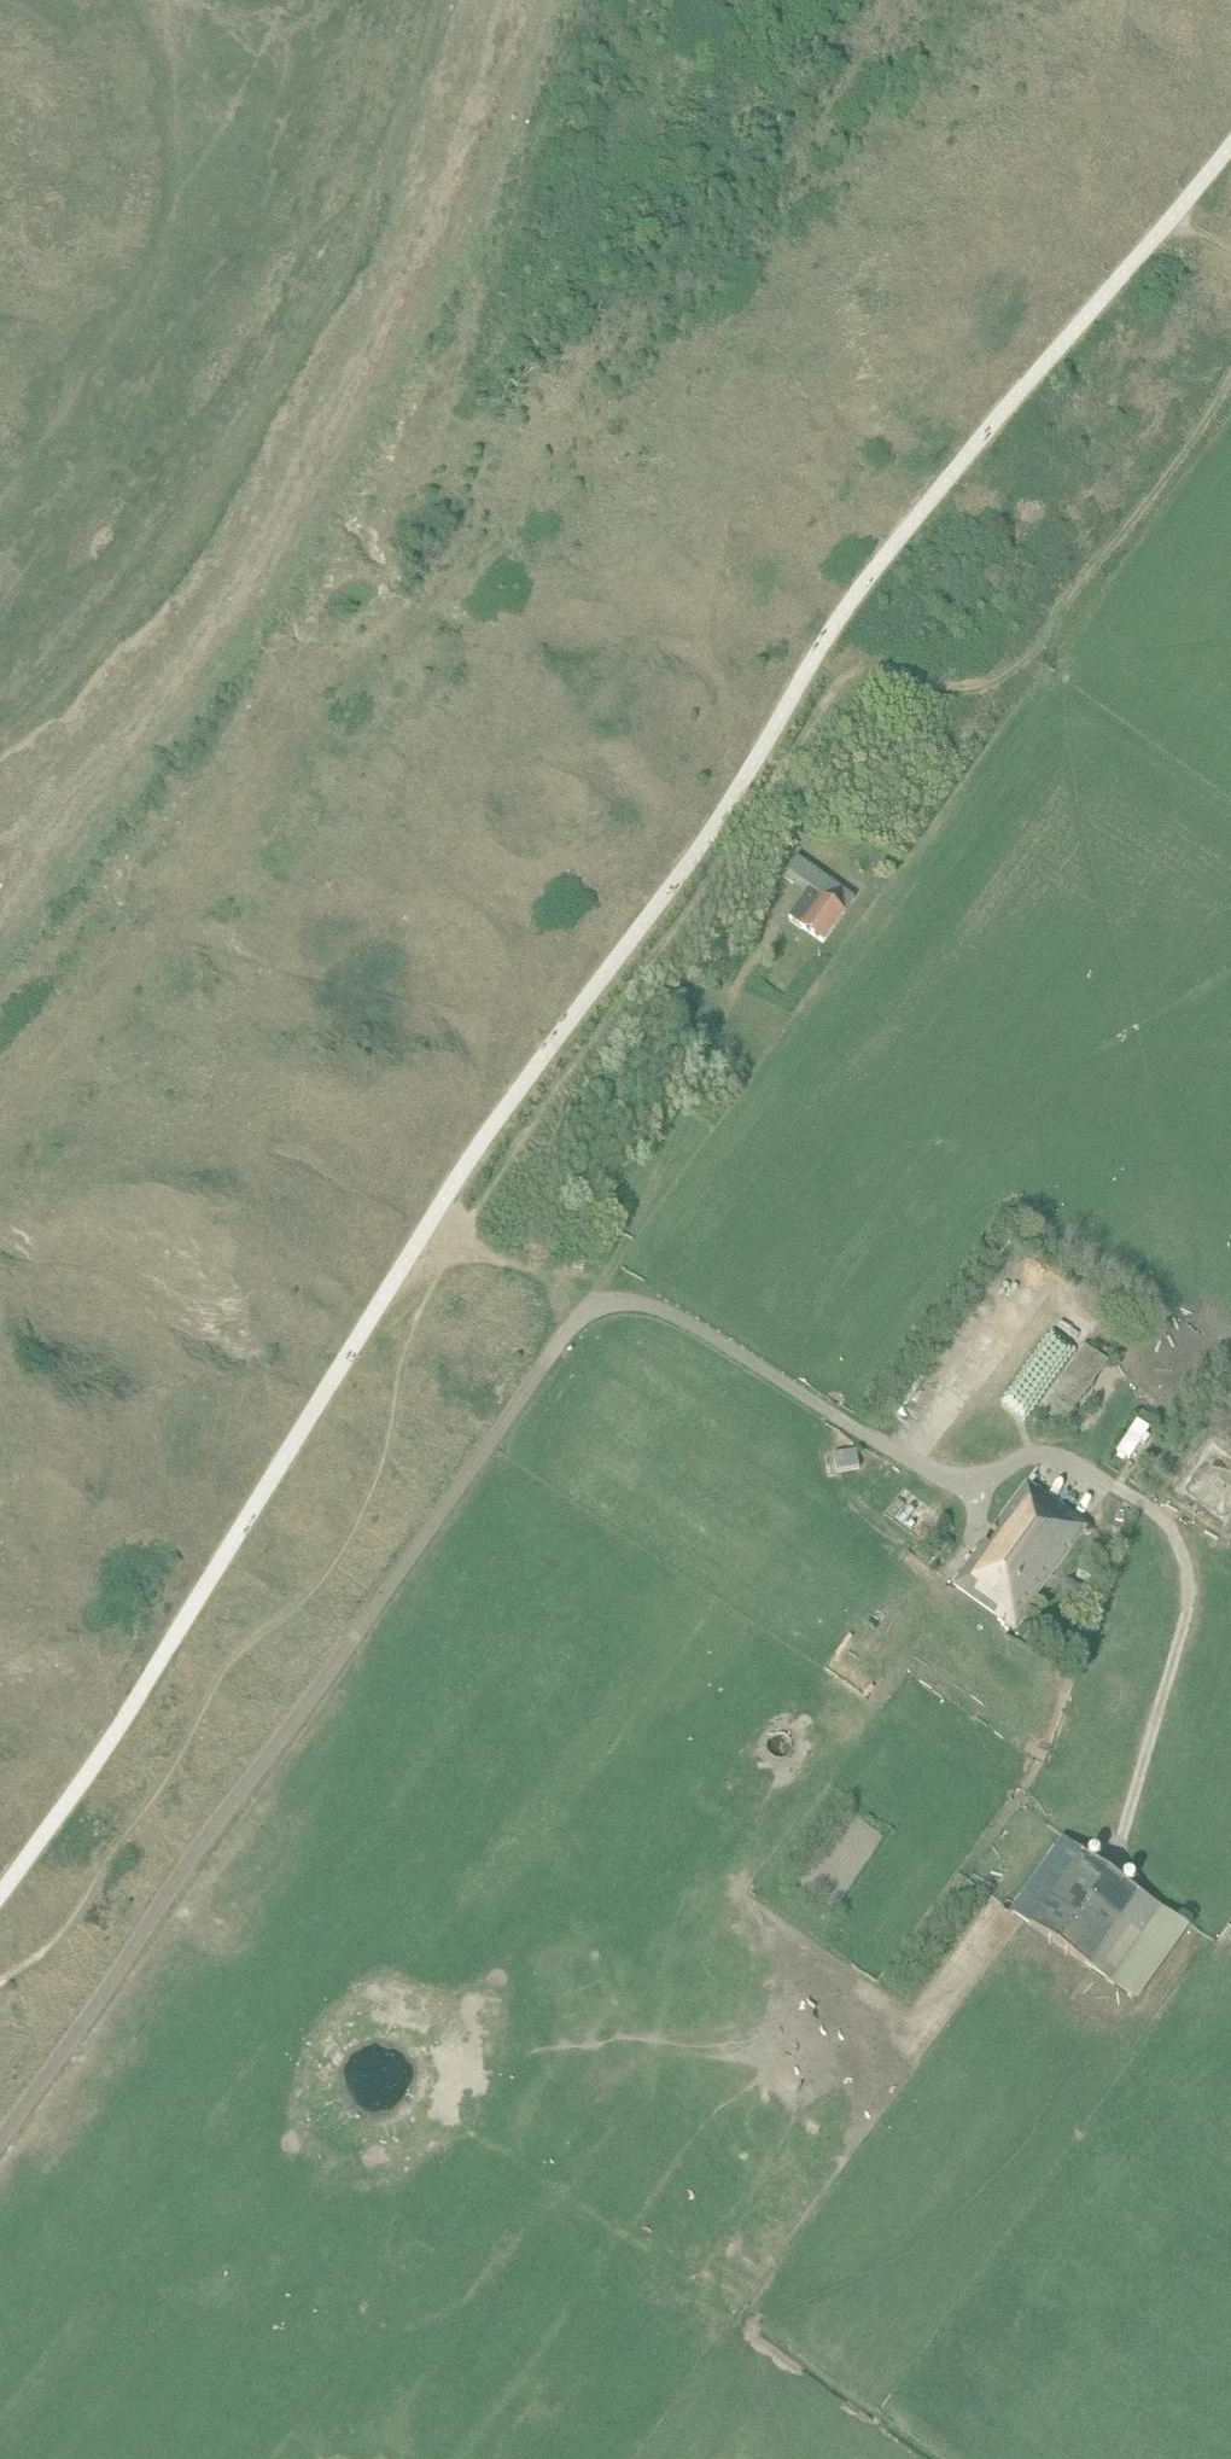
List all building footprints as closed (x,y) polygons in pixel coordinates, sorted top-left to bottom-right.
[(852,901),(809,869),(796,860),(783,879),(794,888),(800,881),(810,889),(788,918),(821,942),(852,901)] [(1086,1350),(1040,1411),(1062,1428),(1109,1368),(1086,1350)] [(856,1451),(834,1455),(837,1474),(860,1470),(856,1451)] [(986,1545),(954,1588),(1014,1631),(1088,1529),(1028,1485),(996,1529),(1003,1534),(992,1549),(986,1545)] [(1064,1843),(1011,1916),(1108,1986),(1138,2009),(1189,1931),(1161,1913),(1157,1910),(1064,1843)]
